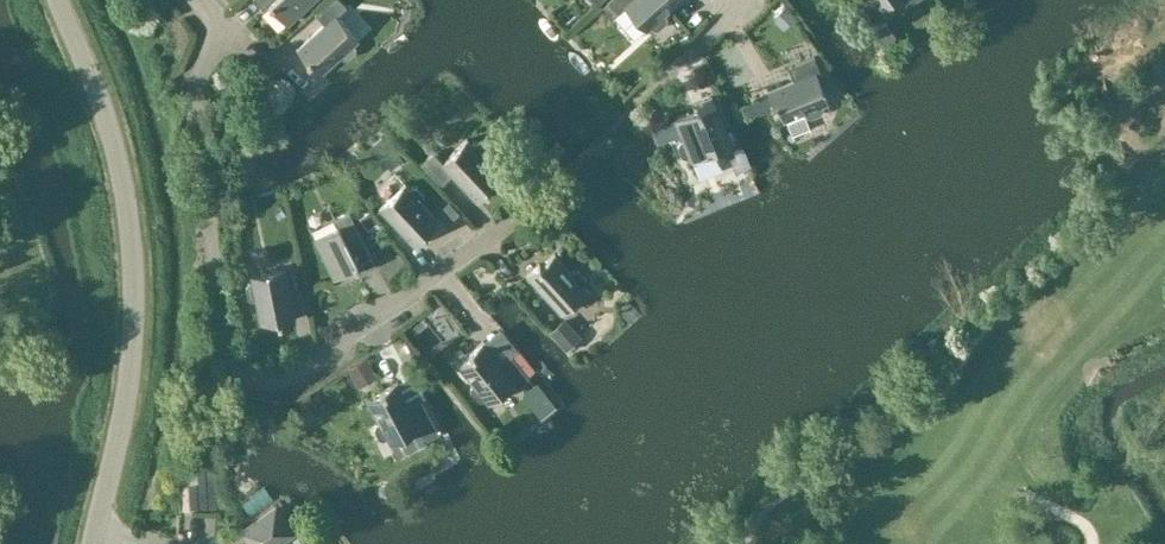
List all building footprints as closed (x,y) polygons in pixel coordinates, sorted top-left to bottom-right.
[(265,8),(270,4),(288,24),(314,0),(258,0),(265,8)] [(296,48),(310,64),(312,63),(322,73),(340,56),(343,59),(348,60),(357,52),(357,46),(354,44),(360,38),(338,15),(347,7),(341,0),(330,0),(315,14),(323,23),(296,48)] [(665,15),(682,0),(608,0),(608,1),(618,12),(625,7),(647,32),(652,28),(654,30),(659,30),(668,22),(668,18),(665,15)] [(867,6),(872,6),(875,5),(878,9),(892,0),(864,0),(867,6)] [(792,79),(767,90),(778,116),(779,115),(782,123),(806,113),(807,116),(810,117),(821,113),(823,109),(822,106),(830,103),(817,73),(821,72),(814,56),(787,67),(792,79)] [(675,119),(683,141),(679,142),(678,148),(682,156),(686,158),(689,156),(691,161),(717,158),(733,151),(713,96),(697,101),(700,110),(675,119)] [(451,175),(476,202),(487,192),(485,190),(501,175),(485,157),(487,155),(488,150),(479,142),(474,141),(472,143),(468,139),(443,162),(434,151),(422,162),(442,184),(451,175)] [(425,236),(441,222),(423,203),(425,201),(425,195),(417,187),(411,187),(410,188),(406,184),(379,209),(416,249),(427,239),(425,236)] [(375,264),(350,211),(334,218),(338,226),(314,238),(334,281),(358,269),(359,272),(375,264)] [(388,258),(400,252),(389,229),(377,235),(388,258)] [(526,277),(562,315),(588,290),(584,285),(587,283),(587,279),(579,270),(574,269),(572,271),(553,251),(526,277)] [(296,321),(286,268),(250,275),(251,282),(248,283),(246,286),(247,298),(252,301),(255,300),(259,324),(276,320),(276,324),(296,321)] [(502,363),(484,341),(457,365),(472,385),(470,387),(470,393),(477,402),(482,402),(485,400),(489,405),(514,384),(517,388),(530,378),(512,355),(502,363)] [(426,408),(415,413),(414,414),(398,381),(382,389),(383,392),(367,400),(378,423),(375,425),(376,430),(380,439),(384,440),(387,439),(391,446),(421,431),(426,441),(439,433),(426,408)] [(543,416),(556,405),(537,381),(523,392),(543,416)] [(292,531),(275,507),(244,530),(254,543),(274,543),(292,531)]
